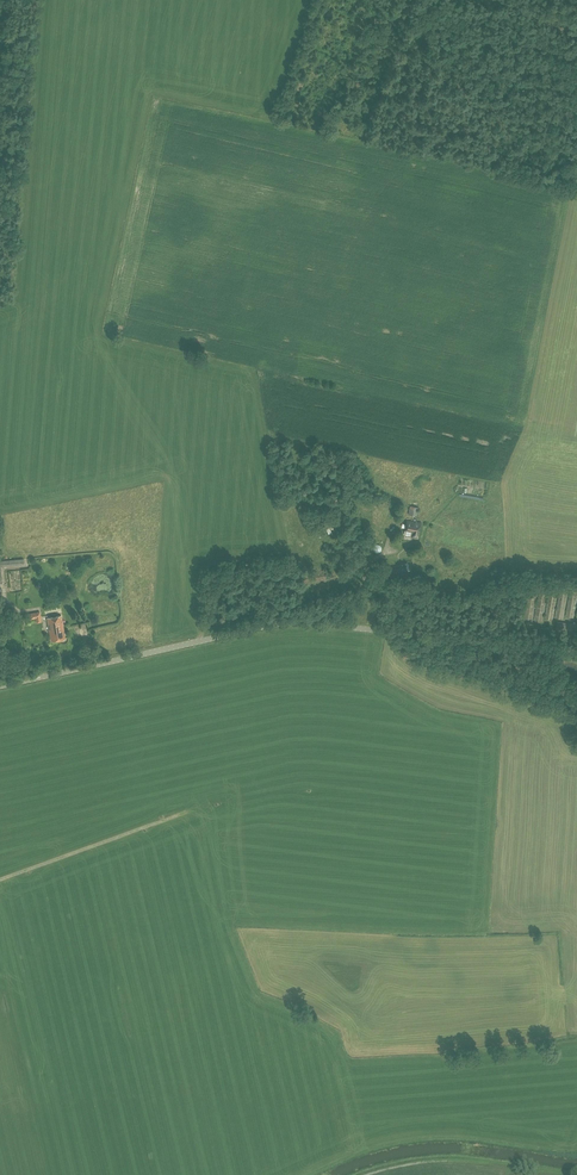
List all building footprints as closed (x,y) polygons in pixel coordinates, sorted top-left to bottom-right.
[(409,514),(417,515),(419,507),(410,505),(409,514)] [(413,537),(418,538),(421,522),(416,521),(415,523),(407,521),(405,532),(408,533),(408,534),(413,535),(413,537)] [(381,547),(381,545),(380,544),(378,544),(377,544),(375,545),(374,546),(374,547),(374,548),(374,550),(375,551),(376,552),(377,552),(379,552),(380,552),(381,551),(382,549),(382,548),(381,547)] [(2,583),(0,566),(24,564),(24,558),(0,561),(0,583),(2,583)] [(408,572),(407,566),(389,570),(390,576),(408,572)] [(524,618),(532,620),(539,584),(531,583),(524,618)] [(534,620),(543,621),(549,585),(541,584),(534,620)] [(545,618),(553,619),(559,585),(551,584),(545,618)] [(555,618),(563,619),(569,586),(561,585),(555,618)] [(574,618),(576,598),(576,587),(571,586),(566,616),(574,618)] [(40,611),(30,613),(31,619),(36,618),(36,621),(41,620),(40,611)] [(47,618),(51,640),(65,638),(61,615),(47,618)] [(576,634),(576,624),(557,622),(556,626),(556,632),(576,634)]
